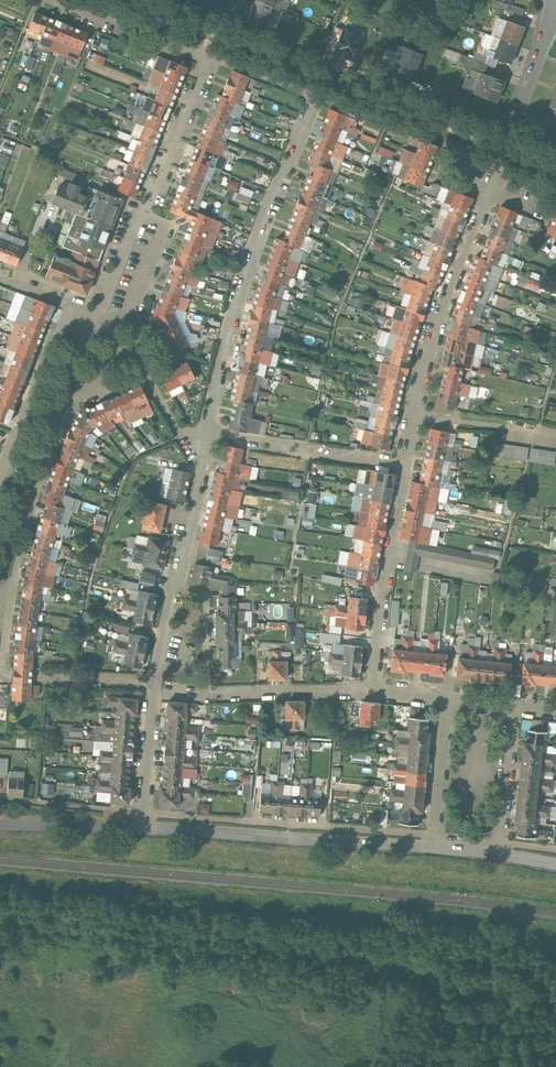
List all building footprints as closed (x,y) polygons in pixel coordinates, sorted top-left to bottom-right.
[(256,0),(255,0),(247,19),(263,25),(271,6),(256,0)] [(271,6),(285,12),(289,1),(287,0),(256,0),(271,6)] [(510,11),(522,15),(524,8),(512,5),(510,11)] [(48,18),(35,13),(28,29),(42,34),(48,18)] [(56,21),(48,18),(42,34),(38,45),(51,50),(62,22),(56,20),(56,21)] [(524,27),(507,21),(500,39),(517,45),(524,27)] [(67,24),(62,22),(51,50),(64,55),(65,51),(68,44),(74,28),(67,25),(67,24)] [(343,30),(335,26),(328,45),(336,48),(343,30)] [(74,28),(68,44),(65,51),(68,52),(67,56),(77,60),(80,52),(78,51),(79,49),(81,50),(88,33),(74,28)] [(350,33),(343,30),(336,48),(334,53),(352,60),(364,32),(353,28),(350,33)] [(108,40),(93,36),(91,43),(106,47),(108,40)] [(517,45),(500,39),(493,57),(510,63),(517,45)] [(422,53),(403,46),(394,69),(413,76),(422,53)] [(25,54),(23,53),(18,65),(25,68),(29,56),(32,50),(28,48),(25,54)] [(476,60),(446,48),(443,57),(473,68),(476,60)] [(35,58),(29,56),(25,68),(31,70),(35,58)] [(170,62),(164,59),(161,67),(159,72),(165,74),(182,81),(187,67),(171,61),(170,62)] [(388,66),(376,60),(373,67),(386,72),(388,66)] [(57,62),(52,73),(59,76),(63,65),(57,62)] [(161,67),(147,62),(145,67),(152,69),(159,72),(161,67)] [(152,69),(145,67),(143,72),(149,75),(152,69)] [(249,77),(232,70),(229,79),(228,78),(226,84),(243,90),(249,77)] [(182,81),(165,74),(159,72),(156,78),(163,81),(160,87),(176,94),(182,81)] [(504,80),(484,72),(480,81),(468,76),(463,88),(496,101),(504,80)] [(439,84),(434,82),(430,92),(448,98),(452,88),(440,83),(439,84)] [(243,90),(226,84),(224,89),(222,96),(221,97),(234,102),(243,106),(245,107),(247,102),(248,102),(248,101),(249,99),(248,99),(250,93),(243,90)] [(176,94),(160,87),(155,100),(171,107),(176,94)] [(260,91),(252,88),(250,93),(258,96),(260,91)] [(234,102),(221,97),(222,96),(218,95),(214,103),(214,102),(211,108),(229,114),(234,102)] [(155,100),(148,97),(142,110),(166,119),(171,107),(155,100)] [(166,119),(142,110),(134,106),(131,113),(139,116),(136,122),(144,125),(144,126),(161,132),(166,119)] [(245,107),(243,106),(241,111),(249,115),(251,110),(245,107)] [(551,106),(545,119),(544,119),(541,125),(543,126),(538,139),(537,139),(555,146),(555,108),(551,106)] [(229,114),(211,108),(209,113),(210,113),(207,121),(223,127),(229,114)] [(353,119),(329,109),(324,123),(340,129),(347,131),(354,134),(356,135),(358,130),(350,127),(353,119)] [(289,118),(280,114),(278,119),(287,123),(289,118)] [(223,127),(207,121),(202,134),(218,140),(223,127)] [(340,129),(324,123),(321,130),(320,130),(318,135),(335,142),(342,145),(345,137),(347,131),(340,129)] [(237,127),(231,124),(229,130),(235,132),(237,127)] [(161,132),(144,126),(139,139),(155,145),(156,144),(161,132)] [(229,130),(226,136),(236,140),(238,134),(235,132),(229,130)] [(132,136),(120,131),(118,137),(130,142),(132,136)] [(218,140),(202,134),(196,147),(213,153),(218,156),(220,156),(225,143),(218,140)] [(335,142),(318,135),(315,141),(316,141),(313,149),(330,155),(335,158),(338,152),(339,152),(342,145),(335,142)] [(155,145),(139,139),(132,136),(130,142),(127,148),(134,151),(151,158),(153,154),(152,154),(156,145),(156,144),(155,145)] [(437,147),(421,140),(416,154),(432,160),(437,147)] [(213,153),(196,147),(191,159),(207,166),(213,153)] [(330,155),(313,149),(308,162),(314,165),(314,164),(337,173),(340,166),(340,165),(342,160),(335,158),(330,155)] [(151,158),(134,151),(128,164),(145,171),(144,172),(145,172),(149,163),(151,159),(151,158)] [(339,152),(338,152),(335,158),(342,160),(345,154),(339,152)] [(432,160),(416,154),(410,166),(410,167),(427,173),(432,160)] [(226,158),(220,156),(218,156),(216,162),(223,164),(224,160),(225,160),(226,158)] [(207,166),(191,159),(186,172),(202,179),(207,166)] [(342,160),(340,165),(340,166),(349,170),(352,165),(342,160)] [(427,173),(410,167),(410,166),(403,163),(398,177),(405,180),(421,187),(427,173)] [(145,171),(128,164),(123,177),(140,184),(144,172),(145,171)] [(337,173),(314,164),(314,165),(309,177),(325,183),(331,186),(337,173)] [(83,177),(62,169),(60,176),(81,184),(83,177)] [(114,174),(104,170),(102,175),(111,179),(114,174)] [(202,179),(186,172),(183,180),(182,179),(180,185),(197,192),(202,179)] [(140,184),(123,177),(121,183),(114,180),(111,188),(134,197),(140,184)] [(325,183),(309,177),(303,190),(320,196),(325,183)] [(70,184),(62,180),(54,199),(52,204),(53,204),(63,208),(112,227),(122,200),(89,187),(85,195),(77,192),(79,187),(70,183),(70,184)] [(197,192),(180,185),(177,190),(178,190),(175,198),(192,205),(198,207),(203,194),(197,192)] [(253,192),(241,187),(239,193),(251,198),(253,192)] [(456,192),(449,189),(444,203),(451,205),(451,206),(467,212),(473,199),(456,192)] [(320,196),(303,190),(300,197),(297,202),(315,209),(314,210),(322,213),(325,205),(323,204),(326,199),(320,196)] [(53,196),(45,193),(42,200),(52,204),(54,199),(52,198),(53,196)] [(250,198),(239,194),(237,200),(248,205),(250,198)] [(192,205),(175,198),(172,206),(170,211),(192,220),(195,212),(196,212),(198,207),(192,205)] [(332,202),(326,199),(323,204),(325,205),(330,207),(332,202)] [(52,204),(42,200),(36,217),(46,221),(53,204),(52,204)] [(315,209),(297,202),(295,208),(296,208),(293,216),(309,222),(315,225),(317,219),(320,213),(314,210),(315,209)] [(467,212),(451,206),(451,205),(444,203),(443,202),(440,210),(441,210),(438,215),(439,216),(446,218),(463,225),(465,220),(464,220),(467,212)] [(63,208),(53,204),(46,221),(56,225),(63,208)] [(440,210),(432,205),(430,211),(438,215),(441,210),(440,210)] [(517,213),(500,206),(495,220),(512,226),(517,213)] [(112,227),(63,208),(56,225),(50,242),(99,261),(112,227)] [(0,224),(0,233),(3,235),(3,234),(11,214),(5,212),(2,219),(0,224)] [(196,212),(195,212),(192,220),(190,226),(216,237),(217,237),(222,223),(196,212)] [(309,222),(293,216),(288,228),(304,235),(309,222)] [(463,225),(446,218),(439,216),(434,229),(457,238),(460,230),(460,231),(463,225)] [(523,216),(518,227),(526,230),(528,224),(530,219),(523,216)] [(552,219),(547,232),(547,233),(555,236),(555,220),(552,219)] [(512,226),(495,220),(492,227),(491,227),(489,232),(506,239),(512,226)] [(434,229),(427,225),(425,231),(432,234),(434,229)] [(216,237),(190,226),(187,233),(186,233),(184,238),(201,245),(211,249),(216,237)] [(304,235),(288,228),(282,241),(293,245),(292,246),(298,248),(306,252),(311,238),(304,235)] [(457,238),(434,229),(432,234),(429,242),(433,244),(435,244),(451,251),(457,238)] [(506,239),(489,232),(487,238),(488,238),(485,246),(501,252),(506,239)] [(0,233),(0,260),(2,260),(9,244),(11,237),(3,234),(3,235),(0,233)] [(429,242),(420,237),(417,243),(427,247),(429,242)] [(201,245),(184,238),(182,244),(183,244),(179,251),(202,260),(202,261),(202,260),(208,248),(201,245)] [(293,245),(282,241),(276,238),(271,252),(288,259),(287,259),(293,262),(294,261),(297,252),(298,248),(292,246),(293,245)] [(358,244),(353,242),(350,247),(356,250),(358,244)] [(433,244),(429,242),(427,247),(424,255),(430,257),(447,264),(449,259),(448,259),(451,251),(435,244),(433,244)] [(9,244),(2,260),(16,266),(22,249),(9,244)] [(501,252),(485,246),(480,258),(479,258),(496,265),(501,252)] [(306,252),(298,248),(297,252),(304,255),(303,256),(320,263),(321,259),(306,252)] [(202,260),(179,251),(176,259),(176,258),(173,264),(191,271),(193,264),(199,267),(202,260)] [(222,253),(215,251),(213,257),(219,259),(220,259),(222,253)] [(288,259),(271,252),(266,265),(283,272),(293,276),(298,263),(294,261),(293,262),(287,259),(288,259)] [(430,257),(424,255),(421,262),(413,259),(411,265),(425,270),(441,277),(444,269),(445,270),(447,264),(430,257)] [(69,260),(63,258),(63,259),(54,256),(45,277),(86,293),(95,271),(84,267),(69,261),(70,260),(69,260)] [(496,265),(479,258),(480,258),(475,256),(473,262),(470,270),(486,276),(491,264),(496,266),(496,265)] [(86,263),(70,257),(69,260),(70,260),(69,261),(84,267),(86,263)] [(213,264),(202,260),(202,261),(202,260),(199,267),(204,269),(211,270),(213,264)] [(191,271),(173,264),(171,269),(172,270),(169,277),(185,284),(185,283),(191,286),(196,287),(201,275),(191,271)] [(283,272),(266,265),(263,273),(263,272),(261,278),(278,285),(278,284),(285,287),(285,286),(286,287),(290,275),(283,272)] [(441,277),(425,270),(411,265),(408,270),(417,273),(414,280),(416,281),(415,281),(432,288),(431,289),(436,290),(441,277)] [(486,276),(470,270),(465,283),(481,289),(488,292),(491,293),(497,281),(486,276)] [(185,284),(169,277),(166,284),(165,284),(163,289),(180,296),(185,284)] [(414,280),(405,277),(400,292),(401,292),(405,293),(411,295),(411,296),(427,301),(431,289),(432,288),(415,281),(416,281),(414,280)] [(278,285),(261,278),(259,283),(257,291),(280,299),(285,287),(278,284),(278,285)] [(540,283),(528,279),(526,285),(538,290),(538,289),(541,290),(543,285),(540,284),(540,283)] [(481,289),(465,283),(462,290),(461,290),(459,295),(476,302),(483,305),(485,297),(486,296),(488,292),(481,289)] [(180,296),(163,289),(161,295),(162,295),(159,303),(175,309),(180,296)] [(280,299),(257,291),(253,305),(270,308),(271,308),(271,309),(277,311),(278,311),(281,299),(280,299)] [(491,293),(488,292),(486,296),(485,297),(494,300),(496,295),(491,293)] [(411,295),(405,293),(403,299),(400,307),(406,309),(424,315),(425,309),(427,301),(411,296),(411,295)] [(476,302),(459,295),(457,301),(454,308),(471,315),(476,302)] [(37,300),(29,297),(24,310),(32,313),(31,313),(48,320),(54,306),(37,300)] [(175,309),(159,303),(153,315),(160,327),(176,320),(173,314),(175,309)] [(270,308),(253,305),(251,313),(251,312),(249,318),(267,322),(274,324),(275,319),(276,319),(276,316),(277,311),(271,309),(271,308),(270,308)] [(400,307),(396,306),(391,319),(394,320),(402,322),(419,328),(421,320),(422,320),(424,315),(406,309),(400,307)] [(471,315),(454,308),(453,313),(452,317),(451,317),(450,323),(472,328),(474,324),(476,324),(477,322),(478,318),(471,315)] [(48,320),(31,313),(26,326),(43,332),(48,320)] [(267,322),(249,318),(248,324),(249,324),(247,332),(264,335),(273,338),(278,339),(282,326),(274,324),(267,322)] [(176,320),(160,327),(166,340),(182,332),(182,333),(190,335),(191,330),(188,329),(189,322),(176,320)] [(402,322),(394,320),(390,333),(398,335),(398,336),(414,341),(419,328),(402,322)] [(472,328),(450,323),(448,329),(449,329),(447,337),(465,340),(472,342),(475,343),(478,330),(472,328)] [(43,332),(26,326),(21,339),(38,345),(43,332)] [(182,332),(166,340),(172,353),(179,349),(188,345),(182,333),(182,332)] [(264,335),(247,332),(243,345),(261,349),(268,351),(270,351),(273,338),(264,335)] [(414,341),(398,336),(398,335),(390,333),(389,333),(385,347),(386,348),(393,350),(393,349),(410,354),(414,341)] [(38,345),(21,339),(14,336),(11,343),(19,346),(16,352),(33,358),(38,345)] [(465,340),(447,337),(444,350),(469,356),(470,348),(472,342),(465,340)] [(477,344),(472,342),(470,348),(477,350),(481,351),(482,346),(477,344)] [(261,349),(243,345),(242,353),(241,353),(239,358),(258,362),(259,355),(266,357),(265,357),(266,357),(268,351),(261,349)] [(0,346),(0,352),(7,355),(9,350),(0,346)] [(410,354),(393,349),(393,350),(386,348),(385,353),(383,363),(389,364),(390,364),(407,368),(409,362),(408,362),(410,354)] [(179,349),(172,353),(176,360),(181,357),(181,355),(181,353),(179,349)] [(16,353),(9,350),(7,355),(5,362),(11,365),(28,371),(33,358),(16,352),(16,353)] [(469,356),(444,350),(442,358),(441,365),(445,366),(446,365),(463,369),(469,370),(472,356),(469,356)] [(258,362),(239,358),(238,364),(239,364),(237,372),(254,376),(255,376),(264,378),(267,365),(264,364),(259,363),(258,362)] [(4,362),(1,369),(2,369),(0,374),(0,376),(6,378),(11,365),(5,362),(4,362)] [(187,362),(173,369),(181,385),(194,378),(187,362)] [(407,368),(390,364),(389,364),(383,363),(382,362),(379,376),(386,378),(386,377),(404,381),(405,373),(406,373),(407,368)] [(28,371),(11,365),(6,378),(23,384),(28,371)] [(463,369),(446,365),(445,366),(442,378),(460,382),(463,369)] [(181,385),(173,369),(160,375),(168,391),(169,391),(172,397),(180,393),(184,391),(181,385)] [(254,376),(237,372),(234,386),(251,390),(254,376)] [(404,381),(386,377),(386,378),(379,376),(373,374),(371,380),(378,382),(376,389),(383,391),(400,395),(404,381)] [(23,384),(6,378),(3,385),(1,391),(18,397),(23,384)] [(268,380),(260,378),(259,384),(267,386),(268,380)] [(460,382),(442,378),(439,392),(456,396),(457,395),(463,397),(465,391),(466,384),(460,383),(460,382)] [(140,385),(127,391),(134,407),(135,407),(139,413),(143,411),(145,410),(151,407),(152,408),(154,406),(150,400),(148,401),(147,400),(140,385)] [(251,390),(234,386),(230,400),(235,401),(235,400),(248,403),(251,390)] [(383,391),(376,389),(376,392),(375,397),(374,403),(380,404),(397,408),(400,395),(383,391)] [(1,391),(0,394),(0,405),(13,410),(18,397),(1,391)] [(127,391),(114,397),(122,413),(122,414),(126,420),(127,420),(129,422),(141,416),(140,414),(139,413),(135,407),(134,407),(127,391)] [(456,396),(439,392),(437,400),(436,406),(442,408),(442,407),(453,410),(456,396)] [(114,397),(107,401),(107,400),(101,403),(109,419),(122,414),(122,413),(114,397)] [(248,403),(235,400),(235,401),(232,414),(249,418),(252,404),(248,403)] [(367,401),(366,401),(361,400),(360,400),(359,405),(372,408),(373,408),(374,403),(367,401)] [(101,403),(96,405),(96,406),(90,409),(89,409),(97,425),(102,431),(115,425),(109,419),(101,403)] [(380,404),(374,403),(373,408),(372,408),(370,417),(377,418),(395,422),(396,416),(395,416),(397,408),(380,404)] [(0,405),(0,421),(8,424),(14,410),(13,410),(0,405)] [(90,409),(83,405),(73,424),(89,432),(91,428),(97,425),(89,409),(90,409)] [(151,407),(145,410),(150,416),(155,413),(152,408),(151,407)] [(249,418),(232,414),(229,428),(246,432),(257,434),(260,420),(249,418)] [(395,422),(377,418),(370,417),(368,424),(369,424),(367,430),(373,432),(374,431),(391,435),(393,428),(395,422)] [(368,424),(359,422),(358,428),(367,430),(369,424),(368,424)] [(89,432),(73,424),(70,432),(69,431),(66,436),(83,445),(84,444),(89,432)] [(448,432),(437,430),(431,428),(429,434),(429,435),(428,443),(445,446),(452,447),(452,446),(461,448),(462,441),(454,440),(455,434),(448,433),(448,432)] [(391,435),(374,431),(373,432),(370,445),(388,450),(391,435)] [(83,445),(66,436),(64,442),(65,442),(62,449),(78,457),(84,460),(87,455),(90,448),(84,444),(83,445)] [(445,446),(428,443),(425,456),(442,460),(449,461),(449,460),(448,460),(450,454),(452,447),(445,446)] [(97,448),(92,444),(90,448),(98,454),(101,451),(97,448)] [(510,445),(503,445),(502,452),(502,457),(508,458),(510,445)] [(242,450),(225,446),(223,454),(222,454),(221,460),(239,464),(242,450)] [(528,448),(522,447),(520,460),(526,461),(528,448)] [(133,448),(126,454),(130,458),(136,452),(133,448)] [(78,457),(62,449),(58,457),(57,456),(55,462),(73,469),(72,470),(79,472),(82,465),(84,460),(78,457)] [(537,450),(531,449),(529,461),(535,462),(537,450)] [(555,453),(549,452),(547,464),(553,465),(555,453)] [(87,455),(84,460),(91,463),(94,459),(87,455)] [(442,460),(425,456),(421,470),(439,474),(445,475),(446,469),(447,469),(449,461),(442,460)] [(84,460),(82,465),(89,468),(91,463),(84,460)] [(239,464),(221,460),(220,465),(221,466),(219,473),(219,474),(232,476),(232,477),(239,479),(243,479),(244,472),(238,471),(239,464)] [(73,469),(55,462),(53,467),(54,468),(51,475),(68,482),(75,484),(74,484),(76,479),(79,472),(72,470),(73,469)] [(190,473),(173,469),(169,484),(187,487),(190,473)] [(377,471),(367,469),(365,479),(364,484),(368,485),(374,486),(392,489),(394,475),(377,471)] [(439,474),(421,470),(418,483),(428,485),(428,486),(439,488),(442,488),(443,483),(449,484),(450,476),(445,475),(439,474)] [(232,476),(219,474),(219,473),(215,472),(212,486),(229,490),(229,489),(237,491),(239,479),(232,477),(232,476)] [(252,474),(244,472),(243,479),(251,481),(252,474)] [(68,482),(51,475),(48,483),(47,482),(45,488),(63,495),(63,494),(68,482)] [(428,485),(418,483),(411,481),(408,496),(426,499),(432,500),(437,501),(439,488),(428,486),(428,485)] [(357,483),(352,482),(351,487),(356,488),(356,490),(367,492),(368,485),(364,484),(357,483)] [(187,487),(169,484),(166,498),(184,501),(187,487)] [(392,489),(374,486),(368,485),(367,492),(356,490),(355,496),(372,499),(389,503),(392,489)] [(229,490),(212,486),(210,494),(209,494),(208,500),(226,503),(229,490)] [(63,495),(45,488),(43,494),(44,494),(41,502),(46,504),(46,503),(63,509),(69,510),(73,498),(63,494),(63,495)] [(147,498),(141,500),(137,518),(145,519),(149,502),(150,502),(151,496),(147,495),(147,498)] [(426,499),(408,496),(407,504),(406,503),(405,509),(429,514),(432,500),(426,499)] [(372,499),(364,498),(361,512),(386,516),(389,503),(372,499)] [(226,503),(208,500),(207,505),(208,505),(206,513),(223,517),(234,519),(237,506),(233,505),(226,504),(226,503)] [(150,502),(149,502),(145,519),(143,528),(159,532),(165,506),(150,502)] [(63,509),(46,503),(46,504),(42,516),(59,522),(63,509)] [(310,504),(303,503),(301,516),(307,517),(308,514),(310,504)] [(429,514),(405,509),(404,515),(403,523),(420,526),(420,527),(429,528),(431,520),(432,515),(429,514)] [(386,516),(361,512),(359,525),(366,527),(384,530),(386,524),(385,524),(386,516)] [(223,517),(206,513),(203,527),(220,531),(223,517)] [(105,517),(97,514),(95,519),(104,522),(105,517)] [(59,522),(42,516),(39,524),(38,524),(37,529),(55,535),(56,530),(59,522)] [(431,520),(429,528),(445,531),(447,523),(431,520)] [(103,524),(96,522),(94,528),(101,530),(103,524)] [(420,526),(403,523),(400,537),(409,539),(417,540),(420,527),(420,526)] [(384,530),(366,527),(359,525),(355,525),(353,538),(364,540),(381,544),(382,536),(383,536),(384,530)] [(220,531),(203,527),(200,541),(217,545),(220,531)] [(55,535),(37,529),(35,535),(36,535),(34,543),(51,547),(55,535)] [(136,538),(129,537),(127,547),(134,549),(135,543),(136,538)] [(168,542),(149,538),(148,546),(135,543),(134,549),(165,555),(165,554),(166,554),(167,553),(167,551),(167,549),(166,549),(168,542)] [(417,540),(409,539),(408,545),(420,547),(421,543),(421,541),(417,540)] [(381,544),(364,540),(361,554),(378,557),(381,544)] [(51,547),(34,543),(30,556),(47,560),(51,547)] [(427,545),(421,543),(420,547),(419,554),(419,555),(425,556),(427,545)] [(420,547),(408,545),(407,551),(419,554),(420,547)] [(433,546),(427,545),(425,556),(431,558),(433,546)] [(439,547),(433,546),(431,558),(437,559),(439,547)] [(134,549),(127,547),(125,556),(132,558),(132,554),(134,549)] [(446,548),(439,547),(437,559),(443,560),(446,548)] [(223,552),(208,548),(207,555),(220,558),(222,558),(223,552)] [(452,549),(446,548),(443,560),(449,561),(452,549)] [(165,555),(134,549),(132,554),(136,555),(134,563),(162,569),(164,562),(165,561),(165,559),(165,557),(165,555)] [(458,551),(452,549),(449,561),(455,562),(458,551)] [(419,554),(407,551),(406,557),(418,560),(419,555),(419,554)] [(464,552),(458,551),(455,562),(462,564),(464,552)] [(470,553),(464,552),(462,564),(468,565),(470,553)] [(361,554),(354,553),(353,560),(350,560),(349,566),(358,568),(358,567),(376,571),(378,565),(377,565),(378,557),(361,554)] [(476,554),(470,553),(468,565),(474,566),(476,554)] [(132,558),(125,556),(122,556),(121,560),(134,563),(136,555),(132,554),(132,558)] [(482,555),(476,554),(474,566),(480,567),(482,555)] [(220,558),(207,555),(206,561),(218,564),(220,558)] [(489,557),(482,555),(480,567),(486,568),(489,557)] [(47,560),(30,556),(26,569),(41,573),(44,573),(51,575),(54,563),(47,561),(47,560)] [(418,560),(406,557),(405,564),(416,566),(418,560)] [(495,558),(489,557),(486,568),(492,570),(495,558)] [(212,568),(194,564),(190,582),(208,586),(209,581),(219,584),(221,576),(211,573),(212,568)] [(416,566),(405,564),(404,570),(415,573),(416,566)] [(376,571),(358,567),(358,568),(349,566),(348,566),(345,579),(356,581),(355,582),(373,585),(374,577),(375,577),(376,571)] [(41,573),(26,569),(25,577),(24,577),(23,583),(42,586),(51,588),(53,575),(51,575),(44,573),(41,573)] [(505,574),(493,572),(492,578),(504,581),(505,574)] [(231,578),(221,576),(219,584),(223,584),(231,584),(231,578)] [(504,581),(492,578),(490,585),(503,587),(504,581)] [(42,586),(23,583),(22,589),(23,589),(22,597),(39,599),(46,601),(47,595),(40,594),(42,586)] [(231,584),(223,584),(223,597),(218,597),(218,612),(218,613),(233,613),(236,613),(235,597),(231,597),(231,584)] [(140,591),(133,592),(131,599),(124,598),(123,603),(153,610),(156,595),(140,591)] [(39,599),(22,597),(20,610),(37,613),(39,599)] [(366,599),(349,597),(348,607),(335,605),(334,611),(365,614),(366,599)] [(153,610),(123,603),(122,609),(135,611),(133,621),(150,625),(153,610)] [(37,613),(20,610),(18,624),(35,626),(37,613)] [(365,614),(334,611),(334,616),(347,618),(346,628),(363,630),(365,614)] [(233,613),(218,613),(218,612),(216,612),(216,627),(247,628),(247,622),(233,622),(233,613)] [(35,626),(18,624),(17,632),(16,632),(15,638),(33,639),(35,626)] [(129,627),(116,624),(115,630),(127,633),(129,627)] [(341,628),(330,626),(329,633),(340,635),(341,628)] [(247,628),(216,627),(216,643),(218,643),(218,642),(233,642),(233,633),(247,633),(247,628)] [(395,630),(393,649),(392,649),(390,670),(404,672),(405,669),(404,669),(406,651),(407,637),(402,636),(402,631),(395,630)] [(329,633),(328,633),(327,641),(339,643),(340,635),(329,633)] [(147,637),(130,634),(128,643),(115,640),(114,646),(144,652),(147,637)] [(408,637),(407,637),(406,651),(404,669),(405,669),(417,671),(419,652),(412,651),(413,638),(408,637)] [(33,639),(15,638),(14,644),(15,644),(15,652),(32,653),(33,639)] [(428,639),(421,639),(419,652),(417,671),(429,672),(430,672),(432,653),(433,640),(428,639)] [(439,640),(433,640),(432,653),(430,672),(429,672),(429,674),(443,676),(446,655),(438,654),(439,640)] [(233,642),(218,642),(218,643),(218,658),(223,658),(223,668),(231,668),(237,668),(241,662),(241,642),(233,642)] [(362,646),(345,644),(344,654),(330,652),(329,658),(360,661),(362,646)] [(468,646),(460,645),(458,660),(456,677),(469,678),(470,678),(472,659),(473,646),(468,645),(468,646)] [(144,652),(114,646),(113,651),(113,652),(126,654),(124,664),(141,668),(144,652)] [(479,647),(473,646),(472,659),(470,678),(469,678),(469,679),(483,681),(485,661),(477,660),(479,647)] [(492,662),(485,661),(483,681),(497,682),(497,681),(496,681),(498,662),(499,662),(500,649),(498,649),(494,648),(492,662)] [(500,649),(499,662),(498,662),(496,681),(497,681),(510,682),(512,664),(504,663),(505,649),(500,649)] [(533,664),(525,663),(523,684),(537,685),(537,683),(540,651),(534,650),(533,664)] [(281,651),(273,651),(273,662),(268,661),(268,679),(286,679),(286,662),(281,662),(281,651)] [(540,651),(537,683),(550,684),(552,666),(544,665),(545,651),(540,651)] [(32,653),(15,652),(13,675),(13,683),(13,684),(21,684),(22,684),(29,685),(30,685),(31,677),(32,653)] [(360,661),(329,658),(329,663),(342,665),(341,675),(358,677),(360,661)] [(13,684),(13,683),(12,699),(18,699),(29,700),(30,695),(38,696),(39,685),(30,685),(29,685),(22,684),(21,684),(13,684)] [(137,699),(119,697),(119,698),(108,697),(107,704),(118,705),(117,712),(133,714),(133,715),(136,715),(137,699)] [(186,703),(168,701),(166,717),(168,718),(169,717),(185,718),(185,711),(196,712),(197,704),(186,703)] [(303,701),(286,701),(285,719),(290,719),(290,730),(298,730),(303,730),(303,701)] [(379,703),(361,701),(360,711),(356,711),(355,714),(353,714),(351,727),(360,728),(360,725),(369,726),(369,725),(370,719),(373,719),(377,719),(379,703)] [(418,707),(410,706),(409,717),(407,731),(426,733),(426,732),(428,719),(417,718),(418,707)] [(334,722),(343,722),(343,710),(334,710),(334,722)] [(133,714),(117,712),(116,712),(116,721),(102,720),(101,726),(132,729),(133,715),(133,714)] [(185,718),(169,717),(168,718),(167,732),(198,734),(199,729),(185,727),(186,718),(185,718)] [(541,720),(540,731),(529,730),(528,743),(544,745),(544,746),(546,746),(548,732),(549,721),(541,720)] [(132,729),(101,726),(96,726),(96,731),(95,740),(131,743),(132,729)] [(426,733),(407,731),(410,732),(409,738),(396,737),(395,742),(395,743),(427,746),(429,732),(426,732),(426,733)] [(198,734),(167,732),(166,746),(183,748),(184,739),(198,740),(198,734)] [(131,743),(95,740),(94,749),(99,750),(99,755),(130,758),(130,759),(131,759),(133,743),(131,743)] [(528,743),(525,742),(524,756),(555,759),(555,754),(543,752),(544,746),(544,745),(528,743)] [(427,746),(395,743),(394,748),(408,750),(407,756),(407,757),(427,759),(427,754),(427,746)] [(183,748),(166,746),(165,745),(163,761),(165,762),(165,761),(196,763),(196,758),(183,757),(183,748)] [(130,758),(99,755),(98,761),(112,762),(111,771),(129,773),(130,759),(130,758)] [(427,759),(407,757),(407,756),(398,756),(397,763),(393,763),(392,769),(425,772),(426,764),(427,759)] [(555,759),(524,756),(523,764),(522,764),(522,769),(541,771),(542,764),(555,765),(555,759)] [(196,763),(165,761),(165,762),(164,776),(181,777),(190,778),(191,769),(195,769),(196,763)] [(425,772),(392,769),(391,775),(394,775),(393,782),(405,783),(424,785),(424,780),(425,772)] [(541,771),(522,769),(521,774),(522,774),(521,782),(553,785),(554,780),(540,778),(541,771)] [(24,772),(9,771),(9,778),(8,778),(7,796),(22,797),(24,779),(23,779),(24,772)] [(129,773),(111,771),(111,780),(97,779),(97,785),(127,787),(129,773)] [(181,777),(164,776),(162,790),(193,793),(194,787),(180,786),(181,777)] [(270,794),(260,794),(259,811),(274,812),(277,781),(271,781),(270,794)] [(283,782),(277,781),(274,812),(274,813),(283,814),(283,813),(289,813),(290,796),(281,795),(283,782)] [(52,794),(52,783),(41,782),(40,794),(52,794)] [(252,783),(243,782),(241,797),(244,797),(243,801),(250,801),(252,783)] [(553,785),(521,782),(520,790),(519,790),(519,795),(538,797),(545,798),(545,795),(544,795),(545,790),(551,791),(553,791),(553,786),(553,785)] [(299,797),(290,796),(289,813),(295,814),(295,815),(304,815),(306,783),(300,783),(299,797)] [(321,798),(311,798),(312,784),(306,783),(304,815),(319,816),(321,798)] [(424,785),(405,783),(404,790),(390,789),(389,795),(422,798),(423,790),(424,785)] [(127,787),(97,785),(96,791),(111,792),(110,802),(117,802),(121,803),(121,802),(128,803),(130,787),(127,787)] [(193,793),(162,790),(160,790),(159,805),(166,806),(170,807),(170,806),(177,807),(178,797),(193,798),(193,793)] [(422,798),(389,795),(389,801),(403,802),(402,809),(399,808),(399,809),(418,811),(421,812),(422,798)] [(538,797),(519,795),(518,800),(519,800),(518,808),(550,812),(551,806),(537,805),(538,797)] [(198,811),(208,812),(209,803),(198,802),(198,811)] [(550,812),(518,808),(517,821),(535,823),(538,823),(546,824),(547,817),(550,817),(550,812)] [(418,811),(399,809),(398,815),(387,813),(387,821),(398,822),(398,823),(412,824),(414,826),(417,825),(418,822),(417,820),(418,811)] [(535,823),(517,821),(516,822),(516,826),(519,827),(518,830),(517,833),(518,835),(520,837),(523,836),(537,837),(548,838),(548,830),(537,829),(538,823),(535,823)]
